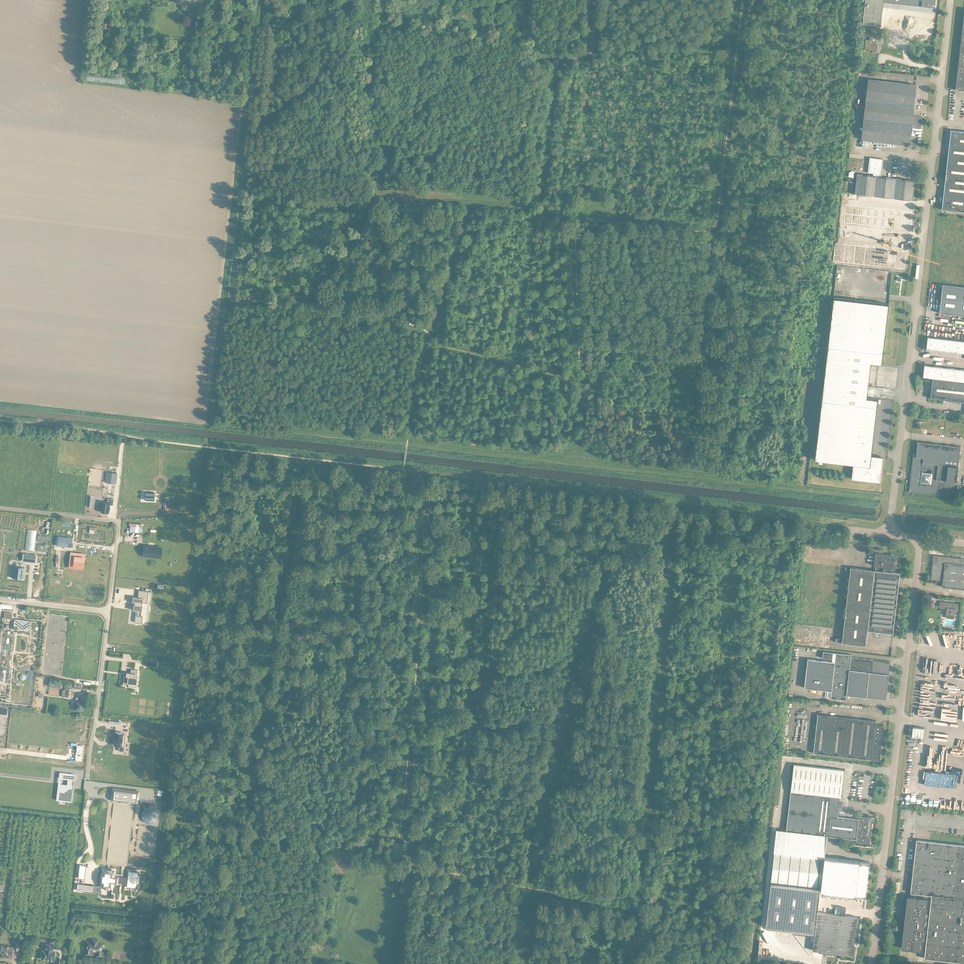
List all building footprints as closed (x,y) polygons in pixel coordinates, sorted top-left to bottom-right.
[(863,26),(881,28),(884,4),(884,3),(884,0),(866,0),(863,26)] [(884,4),(922,8),(932,9),(932,7),(934,7),(935,0),(884,0),(884,3),(884,4)] [(956,92),(963,92),(963,19),(956,92)] [(870,38),(869,42),(866,41),(865,51),(868,52),(869,52),(873,52),(873,55),(877,55),(878,43),(881,43),(881,40),(870,38)] [(868,81),(861,141),(909,147),(911,128),(921,129),(922,118),(922,119),(913,118),(916,87),(868,81)] [(942,211),(963,214),(963,133),(951,132),(942,211)] [(912,202),(915,182),(914,182),(914,183),(896,180),(895,180),(882,179),(884,161),(870,159),(868,174),(873,175),(873,178),(858,176),(857,176),(855,196),(856,196),(856,195),(874,197),(874,198),(875,198),(893,200),(894,200),(912,202)] [(846,205),(844,223),(912,231),(914,213),(846,205)] [(835,246),(833,264),(905,272),(907,254),(835,246)] [(929,285),(963,289),(963,278),(930,274),(929,285)] [(963,318),(963,289),(943,286),(939,315),(963,318)] [(834,300),(815,461),(853,466),(855,466),(853,481),(852,480),(851,481),(856,481),(876,484),(880,484),(879,484),(882,459),(883,459),(879,458),(871,457),(878,401),(867,400),(871,364),(882,365),(889,306),(834,300)] [(963,355),(963,343),(928,339),(926,351),(963,355)] [(963,383),(963,372),(924,367),(923,379),(933,380),(963,383)] [(933,380),(930,400),(963,404),(963,383),(933,380)] [(918,444),(916,456),(914,456),(912,476),(913,477),(912,481),(911,480),(910,493),(952,498),(954,483),(956,484),(960,448),(918,444)] [(163,474),(163,470),(167,470),(168,462),(164,462),(164,454),(157,454),(156,461),(155,461),(155,470),(159,470),(159,473),(163,474)] [(107,474),(106,485),(116,486),(117,475),(107,474)] [(103,504),(101,514),(109,515),(110,507),(113,507),(114,501),(108,500),(107,504),(106,505),(103,504)] [(59,539),(57,548),(72,549),(73,540),(59,539)] [(144,548),(143,558),(157,559),(158,549),(144,548)] [(878,552),(875,572),(875,575),(872,575),(872,572),(851,569),(842,644),(866,647),(867,632),(893,635),(900,575),(892,574),(894,558),(888,557),(888,558),(883,557),(883,553),(878,552)] [(72,555),(70,567),(83,569),(84,557),(72,555)] [(24,556),(23,562),(36,564),(36,557),(24,556)] [(931,581),(943,583),(942,589),(963,591),(963,566),(963,561),(934,557),(933,566),(933,567),(931,581)] [(13,569),(12,579),(24,581),(25,570),(13,569)] [(133,599),(133,604),(135,604),(135,606),(134,606),(133,612),(136,613),(137,613),(142,613),(143,607),(142,607),(142,605),(148,606),(149,594),(139,592),(138,599),(133,599)] [(940,609),(947,610),(946,615),(947,615),(946,619),(950,620),(953,620),(954,620),(955,614),(957,614),(958,606),(940,604),(940,609)] [(32,623),(15,621),(14,628),(18,628),(18,631),(31,633),(32,623)] [(808,661),(805,690),(828,692),(827,700),(846,702),(847,697),(867,699),(886,701),(890,664),(873,662),(851,659),(851,657),(823,653),(823,660),(833,661),(832,664),(808,661)] [(124,677),(123,685),(129,685),(129,689),(133,689),(134,686),(137,686),(138,672),(131,672),(131,675),(127,675),(126,678),(124,677)] [(63,692),(62,698),(65,698),(71,699),(72,690),(66,690),(66,693),(63,692)] [(82,700),(83,696),(79,695),(78,700),(79,700),(78,703),(76,703),(75,711),(80,712),(80,713),(83,713),(83,712),(84,712),(84,708),(85,708),(85,706),(85,704),(81,703),(82,700)] [(871,762),(880,763),(884,728),(875,727),(876,722),(818,716),(814,755),(871,761),(871,762)] [(114,740),(115,740),(114,747),(120,748),(119,753),(124,753),(126,737),(123,737),(124,735),(116,734),(115,736),(114,736),(114,740)] [(794,766),(791,793),(786,833),(856,841),(856,846),(870,848),(873,824),(871,823),(872,820),(859,818),(858,821),(838,818),(840,799),(841,799),(844,772),(794,766)] [(57,802),(72,804),(74,788),(68,787),(62,786),(60,802),(57,802)] [(114,791),(112,800),(138,803),(139,794),(114,791)] [(910,897),(907,897),(901,950),(923,952),(923,947),(926,947),(924,960),(959,963),(963,963),(963,847),(917,842),(910,897)] [(820,894),(866,900),(870,864),(825,859),(824,860),(775,854),(771,884),(820,889),(821,890),(820,894)] [(80,867),(79,880),(85,881),(87,868),(80,867)] [(102,877),(101,883),(102,883),(101,889),(113,890),(113,885),(127,886),(128,880),(114,878),(115,873),(103,872),(103,877),(102,877)] [(127,886),(127,889),(137,890),(138,886),(140,886),(141,877),(139,877),(139,874),(129,873),(128,880),(127,886)] [(855,946),(858,918),(845,917),(846,909),(839,909),(838,916),(817,914),(820,889),(771,884),(766,928),(769,932),(774,929),(777,933),(781,930),(785,934),(789,931),(815,934),(813,952),(819,953),(818,954),(819,954),(819,953),(837,955),(837,956),(838,955),(839,955),(839,956),(840,955),(841,956),(841,958),(845,958),(845,956),(853,957),(854,948),(856,947),(855,946)] [(97,958),(102,959),(103,946),(98,945),(99,941),(92,941),(92,944),(87,944),(86,957),(90,957),(91,952),(98,953),(97,958)] [(1,955),(5,955),(5,956),(9,956),(13,956),(13,951),(15,951),(15,952),(19,952),(19,945),(16,945),(15,949),(14,949),(2,947),(2,949),(1,949),(0,949),(0,953),(1,953),(1,955)] [(42,961),(55,962),(56,954),(53,953),(54,946),(47,946),(46,953),(43,952),(42,961)]
